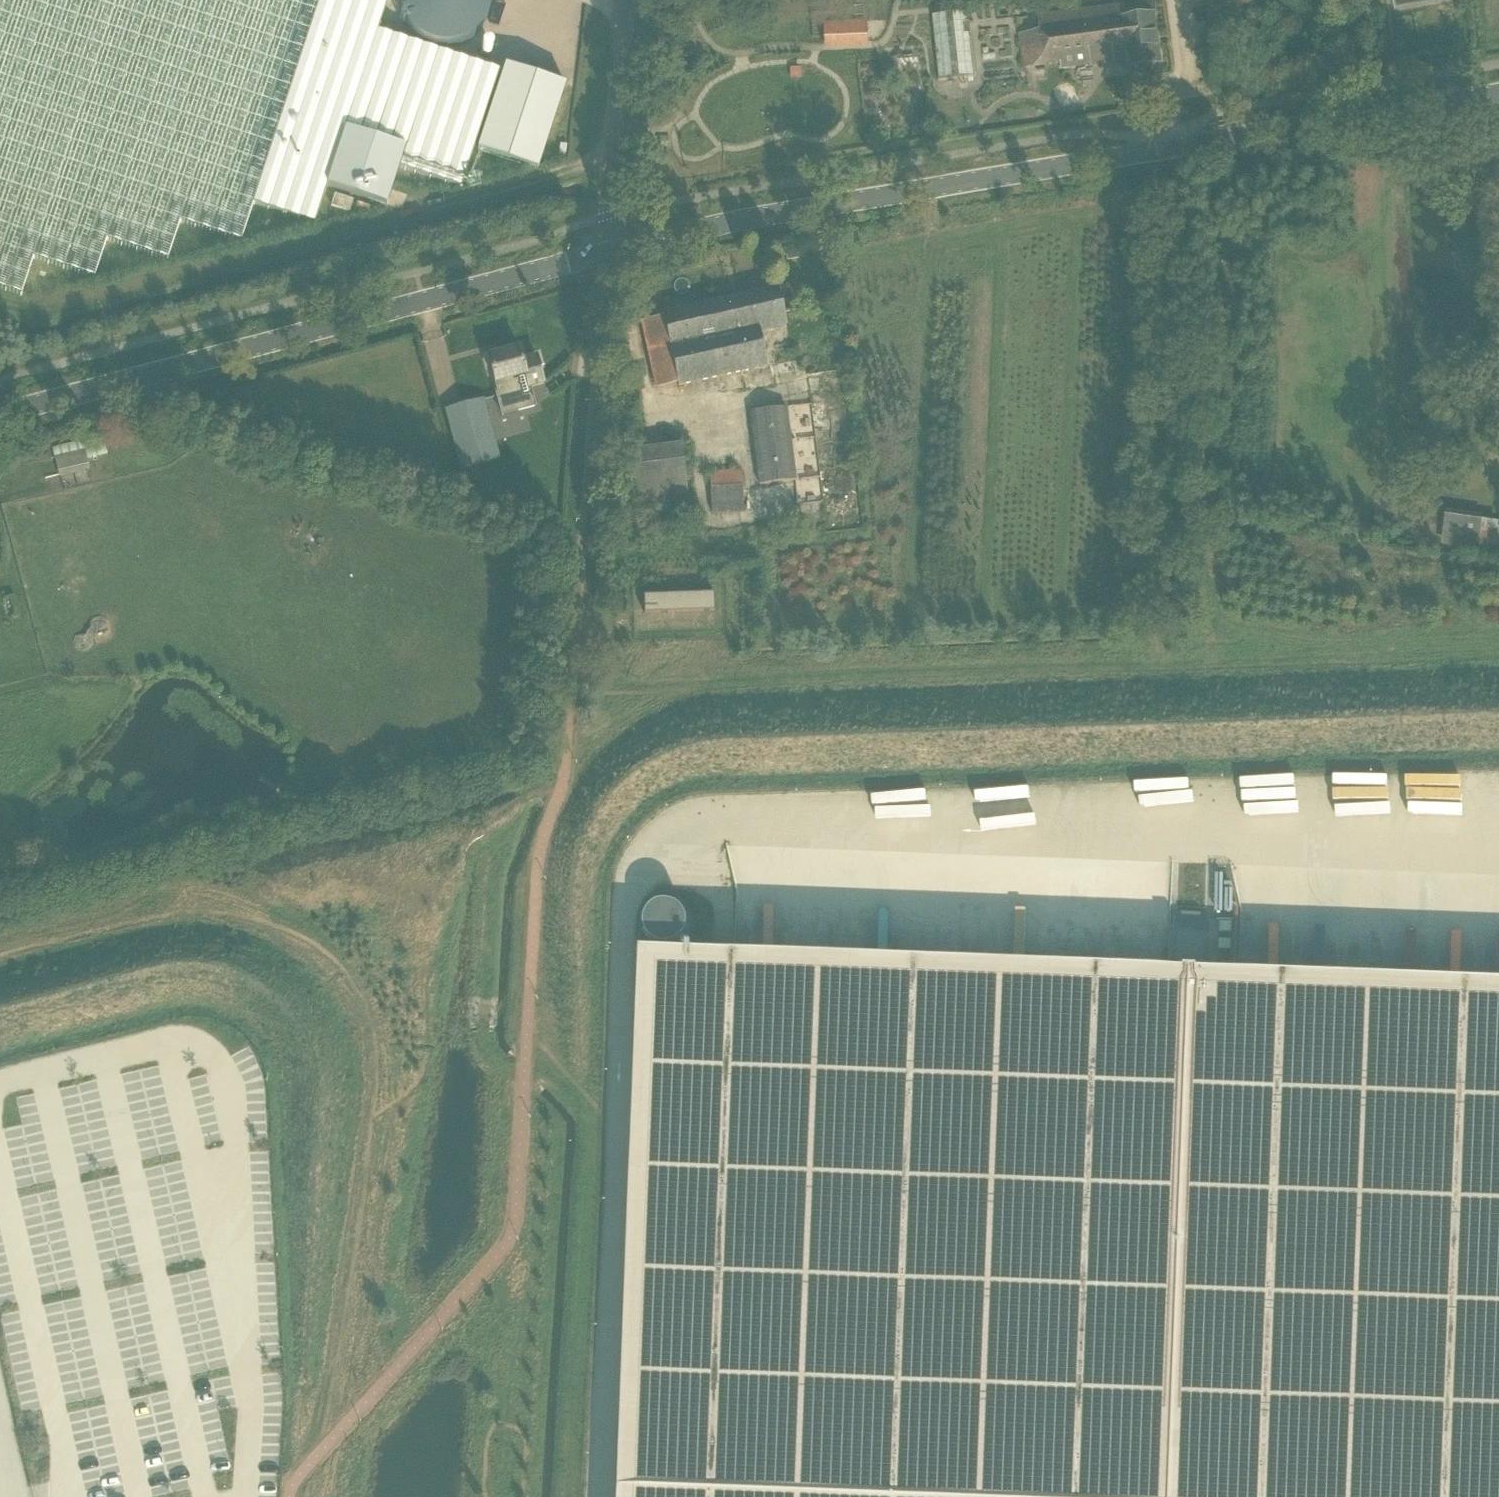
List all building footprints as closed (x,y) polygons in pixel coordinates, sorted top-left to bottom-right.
[(22,296),(35,258),(96,278),(108,240),(169,260),(182,222),(242,242),(255,204),(316,224),(326,187),(345,128),(406,148),(400,168),(462,188),(500,72),(379,32),(389,0),(0,0),(0,288),(22,296)] [(1038,18),(1045,65),(1061,62),(1062,67),(1116,61),(1131,59),(1133,69),(1162,64),(1155,11),(1125,15),(1124,6),(1038,18)] [(939,79),(976,76),(969,10),(932,15),(939,79)] [(866,20),(836,21),(823,22),(823,36),(824,48),(867,46),(866,20)] [(1157,118),(1143,119),(1144,128),(1158,127),(1157,118)] [(387,207),(400,168),(406,148),(345,128),(326,187),(387,207)] [(657,388),(678,382),(679,388),(767,368),(758,328),(786,322),(779,288),(663,314),(663,316),(642,321),(657,388)] [(543,383),(536,356),(522,360),(519,348),(488,356),(495,385),(497,394),(512,391),(518,410),(534,406),(529,386),(543,383)] [(501,459),(490,417),(485,398),(445,408),(461,469),(501,459)] [(759,484),(796,480),(787,406),(750,410),(759,484)] [(632,451),(639,507),(687,501),(680,445),(632,451)] [(57,452),(57,473),(89,472),(88,451),(57,452)] [(743,512),(742,469),(711,470),(712,513),(743,512)] [(1480,544),(1498,546),(1498,528),(1498,524),(1498,522),(1483,520),(1483,517),(1446,511),(1442,534),(1479,540),(1480,544)] [(714,589),(644,593),(645,611),(715,607),(714,589)] [(1481,810),(1480,766),(1427,768),(1428,812),(1481,810)] [(1182,911),(1181,928),(1201,928),(1201,912),(1182,911)] [(642,941),(621,1496),(1498,1496),(1498,974),(642,941)]
